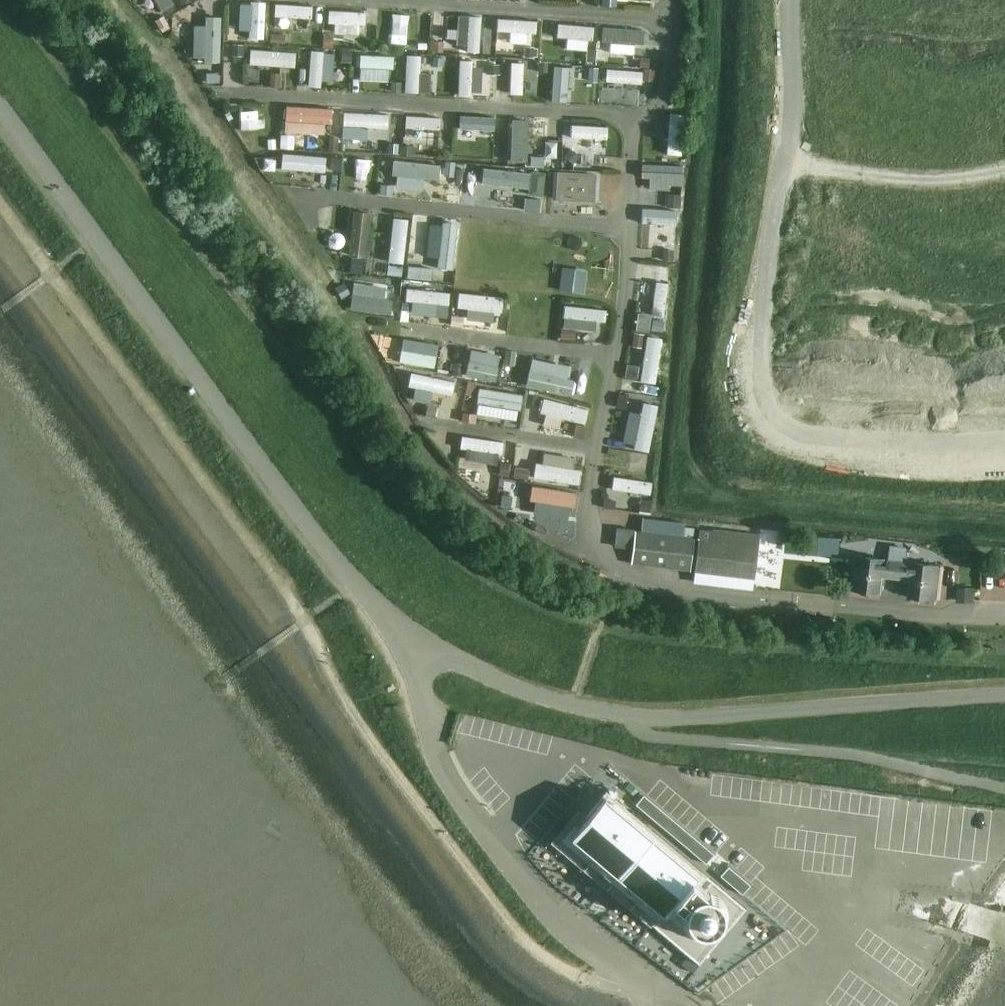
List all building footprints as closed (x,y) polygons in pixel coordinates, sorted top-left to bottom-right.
[(347,1),(346,16),(383,17),(384,3),(347,1)] [(232,18),(210,18),(210,48),(232,48),(232,18)] [(358,31),(358,42),(374,41),(373,30),(358,31)] [(446,43),(461,44),(462,30),(447,30),(446,43)] [(312,61),(313,44),(267,42),(266,59),(312,61)] [(338,80),(340,43),(327,42),(325,80),(338,80)] [(378,46),(377,61),(412,63),(412,48),(378,46)] [(424,46),(422,83),(438,84),(439,46),(424,46)] [(477,50),(477,84),(504,85),(504,50),(477,50)] [(528,85),(542,86),(543,53),(530,52),(528,85)] [(595,55),(595,69),(608,68),(608,55),(595,55)] [(571,86),(587,86),(589,58),(572,58),(571,86)] [(626,59),(625,76),(662,77),(663,61),(626,59)] [(361,103),(359,131),(404,133),(405,106),(361,103)] [(458,123),(459,108),(423,106),(422,121),(458,123)] [(588,130),(626,133),(627,119),(589,116),(588,130)] [(563,149),(576,150),(576,135),(564,134),(563,149)] [(297,160),(338,161),(339,148),(298,146),(297,160)] [(410,178),(436,179),(436,169),(456,170),(457,155),(411,152),(410,178)] [(373,181),(395,181),(395,153),(373,153),(373,181)] [(547,177),(547,169),(501,167),(501,175),(547,177)] [(668,183),(696,182),(695,167),(667,168),(668,183)] [(591,199),(592,176),(559,174),(558,198),(591,199)] [(690,214),(691,200),(660,199),(660,213),(690,214)] [(407,255),(422,256),(425,209),(409,209),(407,255)] [(466,220),(467,236),(478,235),(477,220),(466,220)] [(386,250),(386,263),(403,264),(403,250),(386,250)] [(465,295),(466,282),(423,281),(423,295),(465,295)] [(580,312),(589,312),(588,324),(611,325),(612,313),(623,313),(624,300),(581,298),(580,312)] [(484,323),(513,323),(513,303),(484,303),(484,323)] [(468,307),(468,320),(482,320),(481,307),(468,307)] [(676,375),(679,328),(663,327),(660,374),(676,375)] [(428,364),(425,378),(466,388),(469,373),(428,364)] [(486,380),(482,408),(523,414),(527,386),(486,380)] [(640,385),(637,401),(667,406),(670,390),(640,385)] [(555,403),(563,406),(559,417),(577,423),(581,410),(602,416),(606,402),(560,388),(555,403)] [(478,452),(487,452),(486,468),(499,469),(501,436),(479,435),(478,452)] [(668,487),(668,472),(627,470),(626,485),(668,487)] [(556,503),(578,507),(579,496),(558,492),(556,503)] [(631,542),(634,522),(618,520),(616,540),(631,542)] [(712,530),(712,532),(699,530),(694,571),(754,578),(759,535),(712,530)] [(634,531),(630,563),(690,570),(694,538),(634,531)] [(831,553),(832,539),(807,538),(807,552),(831,553)] [(938,601),(942,566),(913,563),(912,569),(908,568),(909,562),(889,560),(888,566),(884,566),(885,559),(856,556),(852,590),(881,594),(884,573),(911,577),(909,597),(938,601)] [(958,602),(973,602),(974,591),(959,590),(958,602)] [(457,728),(458,728),(462,714),(454,712),(450,726),(457,728)] [(562,839),(557,846),(573,860),(576,857),(688,952),(686,955),(698,965),(704,958),(700,955),(709,944),(713,948),(732,926),(728,922),(736,913),(740,916),(747,908),(734,898),(731,901),(721,892),(724,889),(712,879),(709,882),(699,873),(702,870),(677,849),(674,852),(665,844),(667,841),(654,830),(651,833),(641,825),(643,822),(631,811),(628,814),(618,806),(620,802),(605,789),(598,796),(602,799),(594,809),(590,806),(571,829),(575,832),(566,842),(562,839)] [(643,795),(635,804),(706,863),(713,854),(643,795)] [(727,866),(719,875),(741,894),(750,884),(735,872),(727,866)] [(822,888),(842,888),(842,879),(823,878),(822,888)]
